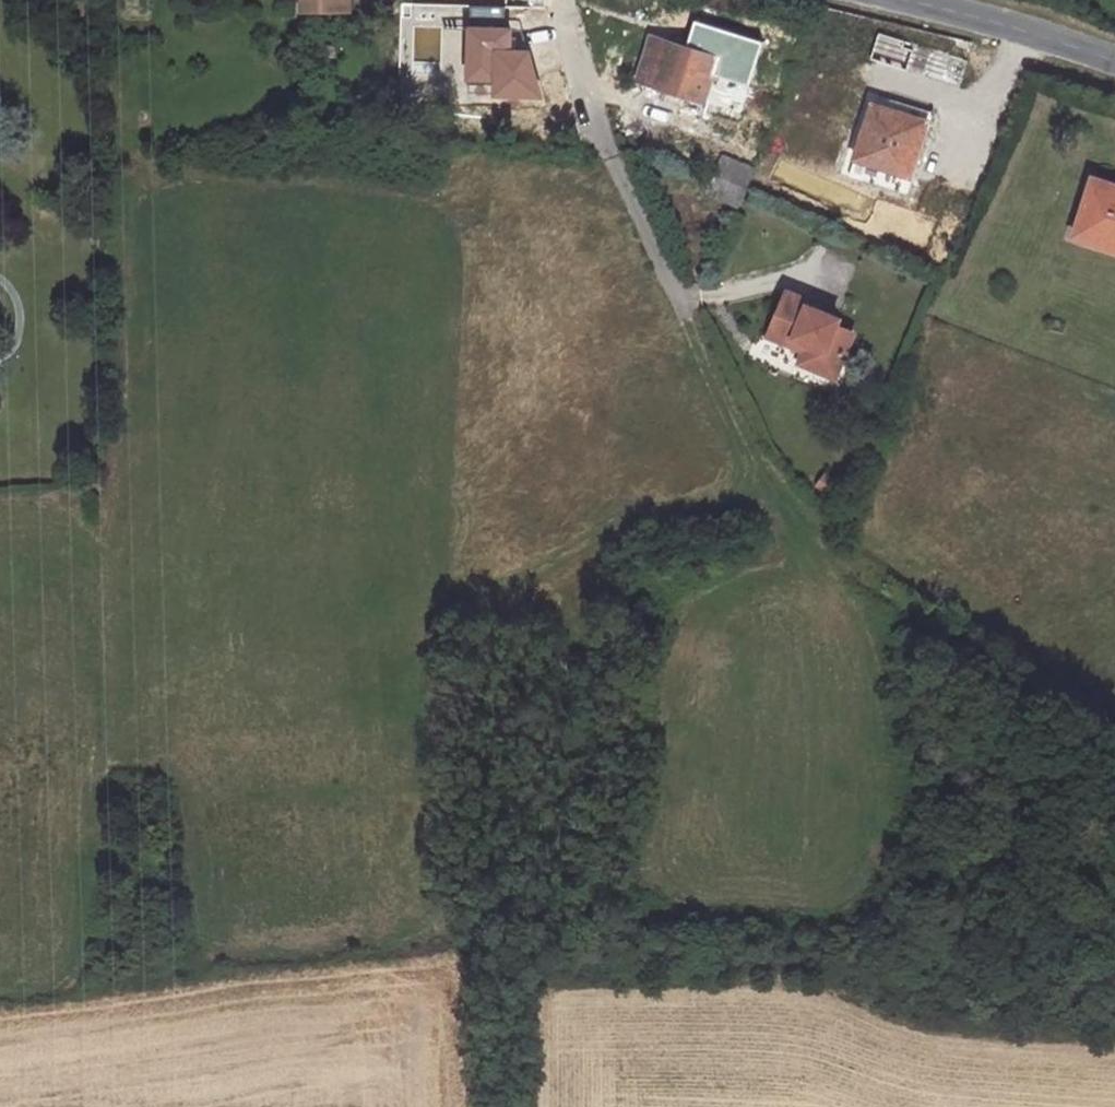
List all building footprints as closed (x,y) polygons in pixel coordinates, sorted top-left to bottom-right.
[(341,0),(290,0),(290,14),(341,13),(341,0)] [(714,58),(710,71),(747,82),(759,44),(695,24),(687,49),(714,58)] [(466,83),(493,83),(493,97),(540,97),(529,52),(510,52),(511,29),(467,29),(466,83)] [(636,81),(701,102),(710,71),(714,58),(687,49),(650,37),(636,81)] [(873,106),(855,156),(911,178),(928,126),(873,106)] [(720,150),(709,173),(752,190),(762,165),(720,150)] [(1072,240),(1114,253),(1114,187),(1089,180),(1072,240)] [(782,289),(765,330),(810,349),(804,362),(834,374),(851,335),(833,327),(836,318),(804,305),(806,299),(782,289)]
